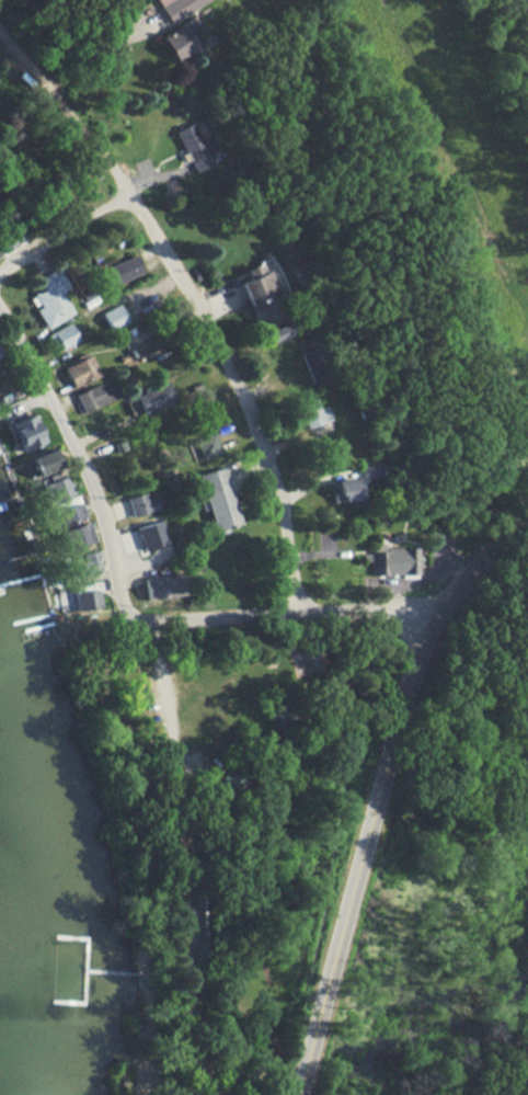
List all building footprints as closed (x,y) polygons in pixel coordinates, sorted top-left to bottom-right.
[(168,23),(213,0),(156,0),(168,23)] [(194,47),(177,26),(157,43),(172,64),(194,47)] [(221,157),(211,135),(202,139),(194,122),(173,130),(192,170),(221,157)] [(111,287),(141,272),(133,254),(102,269),(111,287)] [(233,283),(242,307),(282,293),(273,269),(233,283)] [(31,296),(38,308),(33,311),(43,330),(68,316),(50,285),(31,296)] [(111,331),(128,323),(120,305),(102,313),(111,331)] [(55,351),(78,340),(69,323),(47,333),(55,351)] [(295,335),(290,324),(266,333),(270,345),(295,335)] [(299,353),(311,384),(327,377),(316,347),(299,353)] [(59,368),(69,390),(99,376),(90,355),(59,368)] [(139,415),(173,402),(165,383),(131,396),(139,415)] [(94,387),(76,396),(83,413),(117,398),(113,387),(97,393),(94,387)] [(295,408),(301,429),(329,420),(322,400),(295,408)] [(46,446),(38,422),(7,433),(14,457),(46,446)] [(192,438),(197,459),(219,453),(213,432),(192,438)] [(31,477),(54,468),(47,450),(23,459),(31,477)] [(359,467),(360,479),(379,477),(378,465),(359,467)] [(234,524),(221,467),(195,474),(209,531),(234,524)] [(331,504),(361,493),(353,469),(322,481),(331,504)] [(41,486),(46,503),(70,495),(64,477),(41,486)] [(125,501),(133,518),(160,506),(152,489),(125,501)] [(167,543),(161,521),(135,528),(142,551),(167,543)] [(95,542),(88,522),(61,530),(67,550),(95,542)] [(159,547),(180,543),(176,525),(157,529),(159,547)] [(315,531),(315,559),(337,559),(337,531),(315,531)] [(374,573),(408,573),(408,548),(374,548),(374,573)] [(66,552),(66,573),(95,573),(95,552),(66,552)] [(135,600),(177,592),(174,574),(133,583),(135,600)] [(95,607),(94,586),(70,588),(71,609),(95,607)] [(279,735),(299,724),(288,703),(267,714),(279,735)] [(180,757),(185,776),(202,771),(197,753),(180,757)]
